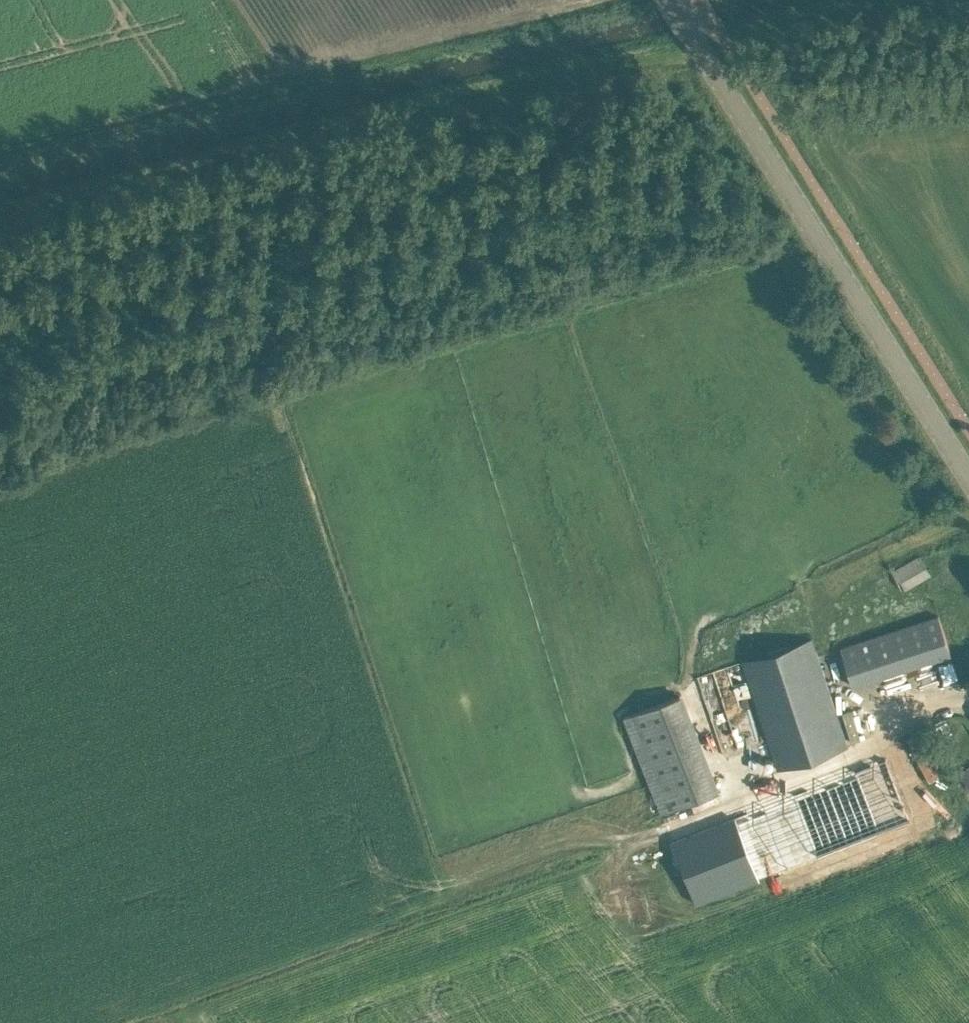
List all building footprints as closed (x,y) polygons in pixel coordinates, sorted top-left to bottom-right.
[(892,572),(902,590),(930,574),(920,556),(892,572)] [(952,653),(939,615),(841,647),(854,685),(952,653)] [(847,743),(811,635),(742,658),(779,766),(847,743)] [(689,692),(625,715),(661,813),(725,790),(689,692)] [(673,836),(698,900),(906,819),(881,756),(673,836)] [(968,787),(968,765),(959,771),(968,787)] [(909,782),(926,819),(937,814),(920,777),(909,782)]
